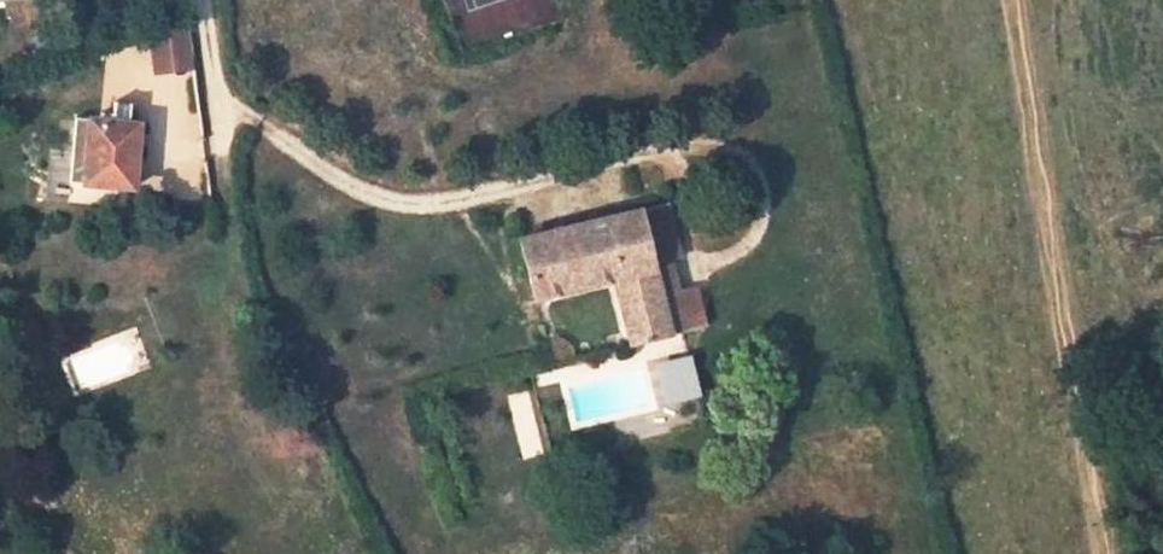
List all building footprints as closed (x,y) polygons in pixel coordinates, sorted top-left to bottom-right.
[(150,50),(188,37),(187,19),(145,33),(150,50)] [(191,57),(188,37),(150,50),(157,69),(191,57)] [(131,187),(136,124),(137,122),(128,122),(129,102),(113,100),(111,120),(73,116),(68,181),(85,182),(131,187)] [(664,206),(639,212),(651,261),(676,255),(664,206)] [(613,279),(653,269),(651,261),(639,212),(522,240),(535,298),(613,279)] [(613,279),(624,322),(664,312),(661,299),(653,269),(613,279)] [(704,325),(696,290),(661,299),(664,312),(669,334),(704,325)] [(664,312),(624,322),(628,343),(669,334),(664,312)] [(22,346),(41,331),(34,322),(15,337),(22,346)] [(661,409),(701,398),(689,353),(648,364),(661,409)]
